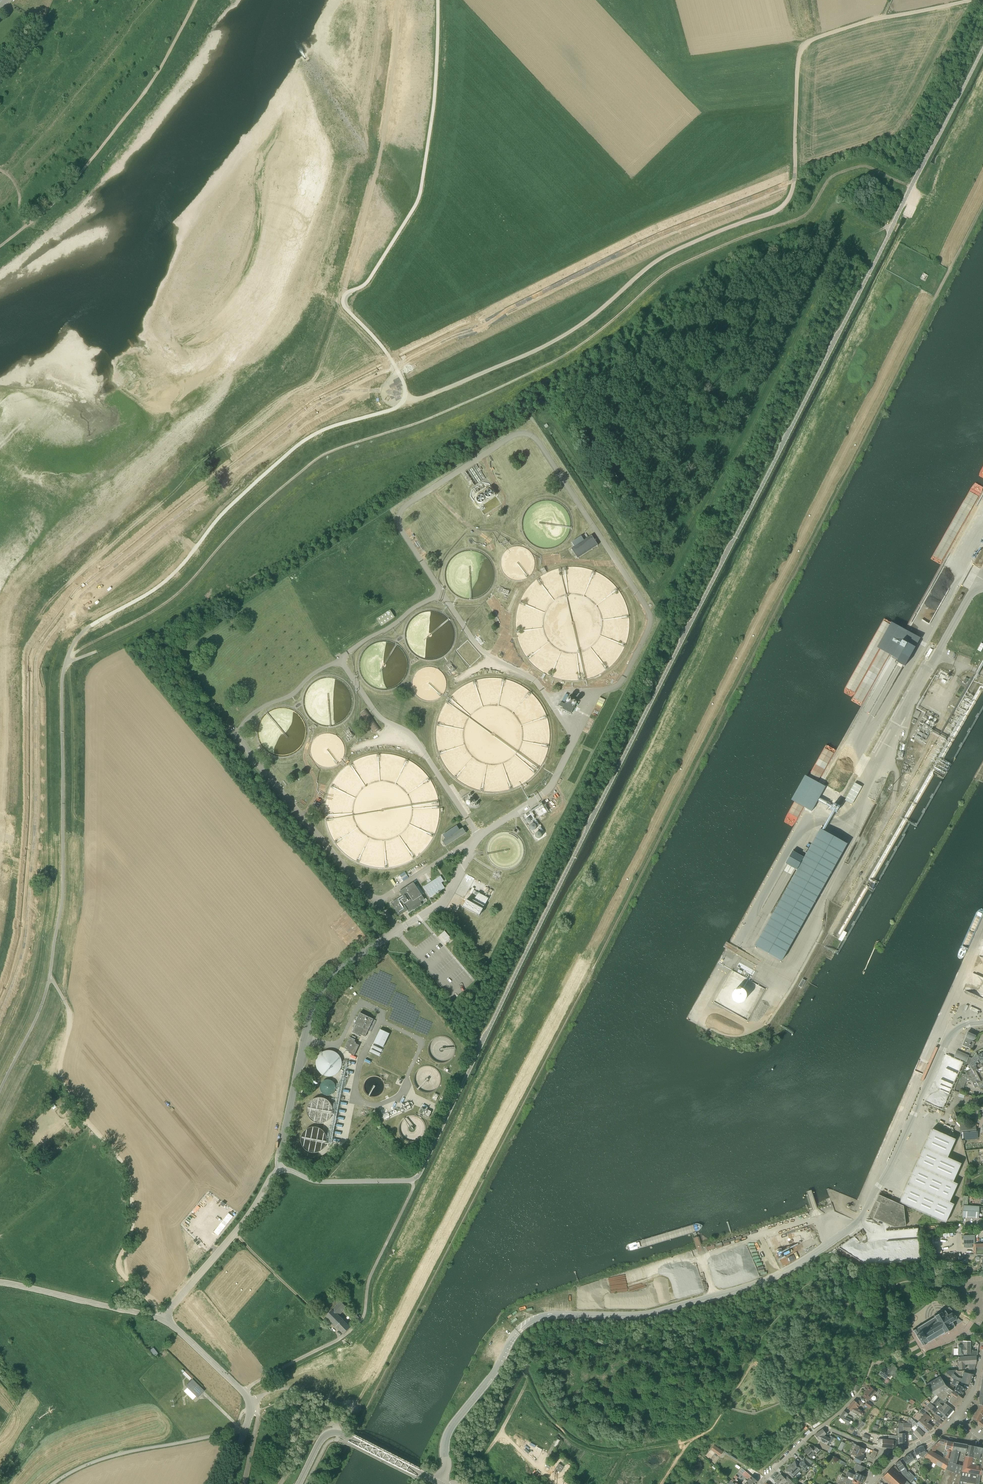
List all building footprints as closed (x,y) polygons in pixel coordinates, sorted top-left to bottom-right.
[(474,498),(480,507),(496,496),(490,487),(474,498)] [(571,549),(578,559),(598,545),(591,535),(571,549)] [(377,619),(381,626),(395,617),(390,610),(377,619)] [(562,709),(571,714),(577,703),(568,698),(567,700),(563,698),(559,706),(563,708),(562,709)] [(374,733),(380,728),(366,708),(360,713),(374,733)] [(862,787),(855,783),(845,800),(852,804),(862,787)] [(535,810),(539,817),(547,812),(543,805),(535,810)] [(442,841),(446,846),(466,833),(462,828),(442,841)] [(755,945),(782,960),(847,844),(820,829),(755,945)] [(405,871),(400,874),(403,881),(409,878),(405,871)] [(430,897),(445,888),(441,883),(444,881),(440,876),(423,887),(430,897)] [(402,897),(391,904),(399,916),(408,911),(409,912),(413,910),(422,905),(420,902),(424,900),(414,883),(399,893),(402,897)] [(465,903),(478,911),(476,914),(479,916),(483,909),(489,898),(478,893),(472,903),(467,900),(465,903)] [(445,931),(440,935),(446,941),(449,938),(450,937),(445,931)] [(356,1024),(352,1032),(359,1035),(360,1034),(365,1036),(373,1019),(360,1012),(355,1023),(356,1024)] [(390,1033),(380,1029),(374,1043),(383,1047),(390,1033)] [(975,1036),(967,1033),(965,1037),(966,1037),(962,1045),(972,1050),(975,1042),(972,1041),(973,1040),(974,1040),(975,1036)] [(356,1044),(356,1043),(355,1042),(356,1040),(350,1037),(345,1048),(348,1050),(348,1051),(350,1052),(349,1053),(355,1055),(359,1045),(356,1044)] [(966,1062),(968,1057),(969,1056),(956,1051),(954,1056),(966,1062)] [(971,1069),(975,1066),(977,1069),(982,1066),(982,1053),(977,1056),(977,1055),(973,1057),(973,1058),(972,1058),(968,1057),(966,1062),(966,1063),(969,1065),(971,1069)] [(978,1086),(981,1088),(982,1087),(982,1066),(977,1069),(975,1066),(971,1069),(972,1069),(966,1072),(966,1075),(961,1073),(955,1089),(962,1092),(966,1082),(971,1081),(974,1088),(978,1086)] [(961,1134),(966,1134),(976,1133),(975,1124),(960,1125),(961,1134)] [(955,1139),(932,1129),(899,1202),(945,1223),(954,1204),(949,1202),(957,1184),(953,1182),(961,1164),(947,1158),(955,1139)] [(879,1195),(878,1195),(876,1201),(871,1213),(869,1217),(873,1219),(873,1218),(894,1227),(906,1226),(903,1206),(879,1195)] [(979,1207),(963,1206),(962,1217),(978,1218),(979,1207)] [(964,1244),(973,1244),(975,1244),(975,1235),(963,1235),(964,1244)] [(863,1241),(858,1250),(882,1261),(887,1252),(863,1241)] [(346,1307),(340,1301),(326,1316),(344,1334),(360,1318),(359,1318),(361,1316),(359,1315),(358,1316),(355,1314),(353,1316),(355,1318),(347,1325),(338,1316),(346,1307)] [(956,1326),(962,1321),(956,1317),(957,1317),(957,1316),(956,1317),(954,1315),(955,1314),(955,1313),(954,1313),(949,1307),(945,1310),(944,1310),(945,1311),(942,1313),(941,1313),(942,1311),(941,1311),(941,1312),(935,1316),(934,1316),(935,1317),(932,1319),(932,1318),(931,1319),(928,1321),(927,1321),(928,1322),(925,1323),(924,1323),(924,1324),(921,1326),(921,1325),(920,1325),(921,1326),(917,1328),(917,1327),(916,1328),(914,1330),(913,1330),(913,1331),(912,1331),(913,1332),(913,1331),(916,1335),(920,1342),(920,1341),(922,1345),(922,1346),(923,1346),(923,1347),(924,1346),(923,1346),(926,1344),(927,1344),(927,1343),(930,1341),(931,1342),(931,1341),(934,1339),(934,1340),(935,1339),(934,1339),(937,1337),(938,1337),(938,1336),(941,1335),(942,1335),(941,1334),(944,1332),(945,1333),(944,1334),(945,1334),(945,1333),(951,1329),(952,1330),(952,1329),(951,1329),(951,1328),(954,1327),(955,1328),(955,1327),(955,1326),(956,1326)] [(970,1346),(973,1346),(973,1342),(970,1341),(963,1341),(960,1341),(958,1341),(958,1355),(963,1355),(977,1355),(978,1351),(970,1351),(970,1346)] [(976,1363),(976,1356),(964,1357),(964,1356),(958,1357),(959,1370),(965,1369),(964,1364),(976,1363)] [(895,1378),(897,1374),(900,1371),(892,1363),(890,1364),(892,1365),(891,1368),(889,1366),(888,1368),(889,1369),(887,1372),(883,1369),(879,1374),(886,1379),(888,1376),(890,1377),(891,1375),(895,1378)] [(973,1374),(968,1373),(963,1372),(962,1379),(958,1378),(950,1370),(948,1370),(946,1372),(954,1380),(957,1381),(963,1383),(970,1385),(973,1374)] [(189,1380),(191,1378),(185,1371),(182,1373),(186,1377),(187,1377),(189,1380)] [(961,1397),(954,1392),(946,1385),(945,1385),(940,1376),(926,1385),(934,1396),(936,1395),(938,1397),(943,1401),(945,1399),(948,1396),(951,1397),(949,1400),(949,1402),(955,1407),(962,1398),(961,1397)] [(187,1384),(196,1393),(199,1396),(204,1391),(192,1379),(187,1384)] [(955,1391),(954,1392),(961,1397),(962,1394),(962,1395),(965,1389),(956,1383),(957,1381),(954,1380),(951,1384),(956,1387),(954,1390),(955,1391)] [(876,1392),(874,1390),(870,1387),(865,1393),(866,1394),(863,1397),(868,1401),(876,1392)] [(936,1406),(935,1407),(947,1417),(953,1410),(943,1401),(938,1397),(933,1403),(934,1404),(936,1406)] [(856,1410),(862,1403),(857,1399),(855,1402),(854,1401),(847,1408),(850,1411),(851,1411),(856,1414),(863,1418),(865,1415),(856,1410)] [(934,1416),(936,1418),(933,1422),(939,1426),(946,1418),(937,1410),(927,1400),(922,1405),(925,1407),(927,1406),(934,1414),(935,1413),(936,1414),(934,1416)] [(848,1419),(845,1418),(848,1414),(844,1411),(839,1417),(843,1420),(846,1422),(845,1424),(848,1425),(849,1423),(851,1419),(848,1418),(848,1419)] [(978,1413),(976,1412),(972,1419),(979,1424),(981,1420),(980,1418),(982,1416),(982,1415),(978,1413)] [(927,1433),(932,1427),(927,1423),(930,1418),(925,1414),(917,1424),(923,1430),(927,1433)] [(899,1433),(898,1444),(906,1444),(906,1433),(904,1433),(904,1431),(911,1431),(911,1424),(900,1423),(898,1423),(899,1433)] [(914,1433),(912,1434),(912,1441),(917,1439),(918,1438),(919,1439),(921,1437),(924,1434),(918,1428),(915,1426),(912,1428),(915,1431),(913,1433),(914,1433)] [(824,1436),(826,1434),(823,1429),(815,1435),(818,1440),(818,1439),(827,1444),(829,1445),(834,1438),(830,1436),(828,1438),(824,1436)] [(897,1441),(897,1436),(894,1436),(893,1440),(882,1439),(883,1435),(880,1434),(880,1439),(878,1439),(877,1447),(893,1448),(893,1447),(897,1447),(897,1441)] [(949,1459),(953,1443),(941,1439),(930,1450),(927,1453),(925,1457),(945,1469),(948,1463),(949,1459)] [(955,1465),(959,1449),(966,1451),(968,1445),(953,1443),(949,1459),(948,1462),(939,1483),(959,1483),(960,1481),(959,1481),(961,1475),(954,1472),(953,1472),(955,1465)] [(853,1453),(856,1455),(854,1460),(860,1464),(863,1458),(861,1458),(861,1457),(865,1450),(856,1445),(853,1453)] [(968,1445),(966,1451),(965,1456),(974,1457),(974,1452),(973,1452),(974,1446),(968,1445)] [(711,1449),(720,1456),(722,1452),(714,1446),(711,1449)] [(810,1447),(804,1452),(811,1458),(815,1453),(817,1455),(822,1450),(814,1446),(811,1449),(810,1447)] [(962,1466),(961,1471),(961,1475),(959,1481),(960,1481),(976,1483),(977,1474),(980,1475),(982,1467),(981,1467),(982,1458),(982,1457),(982,1448),(974,1446),(973,1452),(974,1452),(974,1457),(965,1456),(964,1463),(963,1463),(962,1466)] [(926,1459),(925,1457),(927,1453),(926,1452),(925,1452),(923,1447),(914,1450),(915,1452),(911,1455),(910,1453),(903,1459),(906,1464),(914,1459),(913,1457),(916,1455),(916,1454),(920,1453),(922,1458),(922,1457),(925,1460),(926,1459)] [(811,1467),(804,1460),(799,1465),(795,1461),(785,1470),(793,1478),(802,1469),(806,1472),(811,1467)] [(902,1474),(908,1480),(910,1482),(915,1477),(910,1472),(909,1474),(907,1472),(906,1469),(900,1460),(895,1464),(902,1474)] [(555,1469),(560,1472),(564,1467),(559,1463),(555,1469)] [(898,1470),(895,1466),(893,1468),(892,1467),(882,1478),(889,1483),(914,1483),(910,1482),(908,1480),(907,1481),(896,1471),(898,1470)] [(747,1478),(750,1475),(742,1467),(739,1471),(747,1478)] [(848,1476),(849,1477),(861,1482),(862,1482),(864,1476),(856,1473),(855,1475),(847,1472),(846,1475),(848,1476)] [(792,1481),(787,1476),(784,1478),(781,1475),(774,1481),(778,1483),(788,1483),(789,1483),(794,1483),(792,1481)] [(910,1482),(914,1483),(915,1483),(916,1483),(914,1481),(914,1480),(915,1481),(918,1477),(916,1475),(915,1477),(910,1482)]
